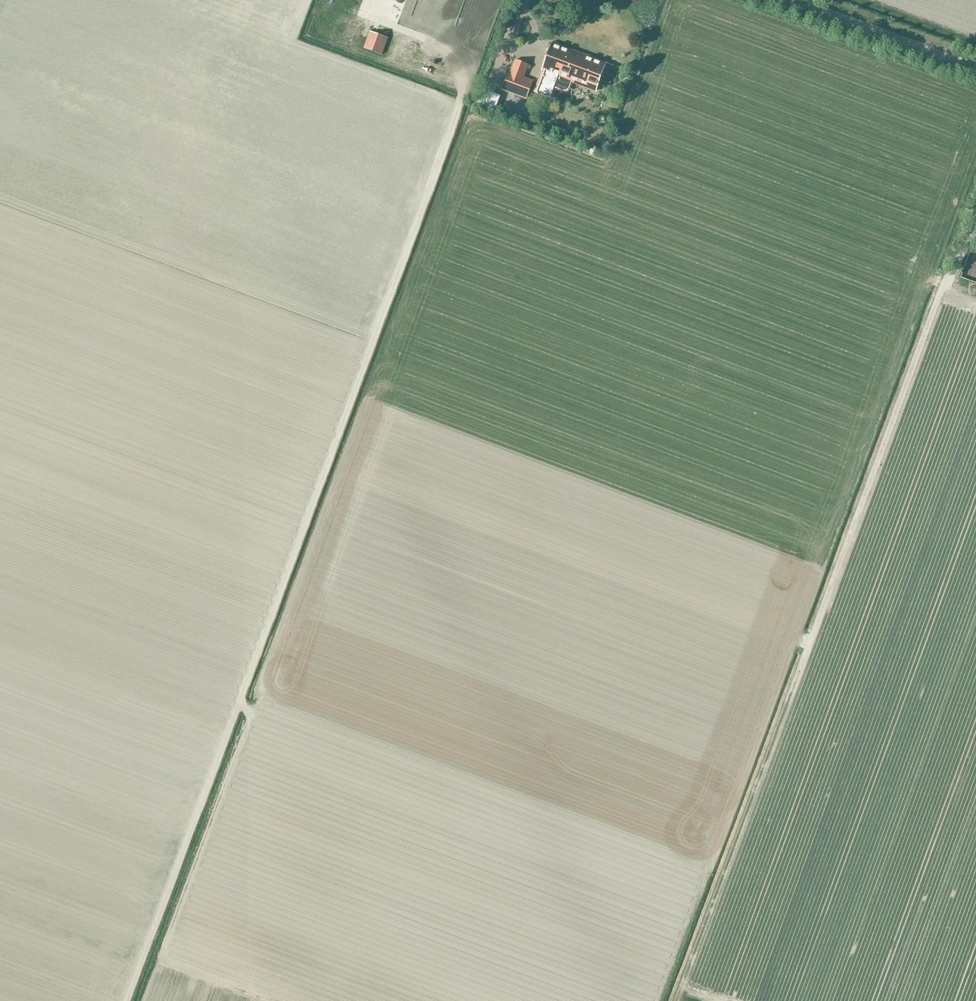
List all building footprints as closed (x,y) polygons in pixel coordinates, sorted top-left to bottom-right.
[(364,47),(382,54),(388,37),(370,30),(364,47)] [(552,41),(534,91),(553,98),(556,90),(565,93),(566,92),(568,92),(569,91),(571,88),(573,83),(597,91),(606,62),(552,41)] [(510,71),(509,71),(502,89),(527,98),(534,80),(524,77),(529,65),(515,59),(510,71)] [(478,103),(495,109),(501,95),(483,89),(478,103)]
